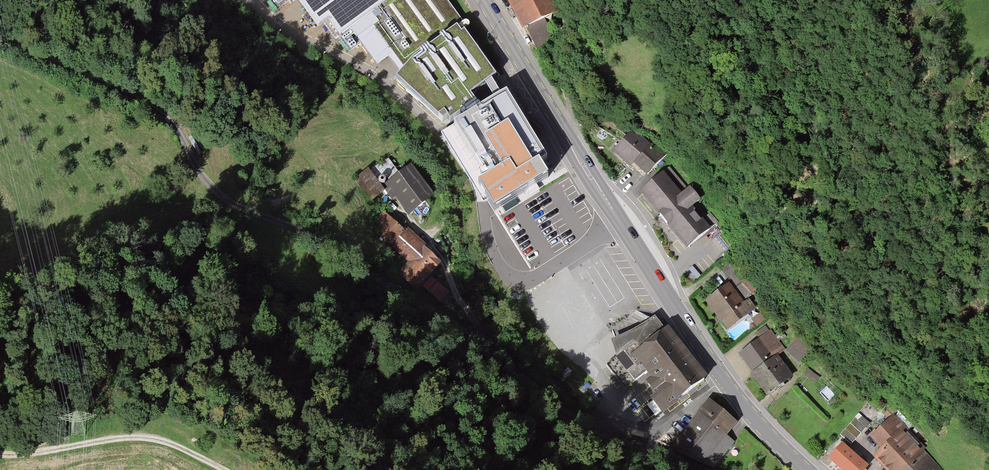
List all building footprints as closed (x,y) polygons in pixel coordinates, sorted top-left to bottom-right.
[(278,9),(288,0),(272,0),(278,9)] [(319,28),(323,24),(335,39),(340,35),(351,51),(361,43),(357,38),(373,26),(404,68),(396,77),(443,119),(447,117),(450,120),(476,101),(470,94),(495,75),(465,32),(467,29),(446,0),(299,0),(319,28)] [(523,29),(560,10),(555,0),(507,0),(523,29)] [(530,28),(538,49),(556,42),(548,21),(530,28)] [(547,161),(506,95),(449,131),(482,184),(479,185),(495,209),(548,176),(541,165),(547,161)] [(528,126),(538,135),(543,129),(534,120),(528,126)] [(650,146),(632,130),(612,152),(627,165),(630,167),(633,164),(647,176),(667,154),(654,142),(650,146)] [(435,196),(412,164),(385,184),(408,216),(435,196)] [(368,169),(354,179),(369,199),(383,189),(368,169)] [(663,173),(640,192),(686,248),(710,229),(692,208),(701,200),(690,186),(680,194),(663,173)] [(368,225),(391,246),(405,231),(384,211),(368,225)] [(408,228),(405,231),(391,246),(387,250),(405,267),(425,247),(427,245),(408,228)] [(441,262),(425,247),(405,267),(420,284),(429,274),(441,262)] [(732,261),(721,269),(730,284),(734,289),(741,282),(746,278),(732,261)] [(448,292),(429,274),(420,284),(440,302),(448,292)] [(746,278),(741,282),(752,295),(761,287),(750,274),(746,278)] [(730,284),(706,301),(720,321),(721,322),(723,321),(729,330),(757,309),(749,299),(744,303),(734,289),(730,284)] [(760,313),(751,319),(757,327),(766,320),(760,313)] [(629,357),(665,329),(655,317),(646,323),(642,325),(633,331),(624,335),(617,338),(611,340),(618,359),(624,355),(627,360),(629,357)] [(665,329),(629,357),(637,368),(641,365),(650,377),(645,381),(655,394),(650,398),(663,414),(708,377),(667,327),(665,329)] [(739,354),(753,372),(778,355),(779,356),(785,350),(771,330),(739,354)] [(797,339),(785,350),(798,363),(809,351),(797,339)] [(753,372),(751,374),(767,396),(793,376),(779,356),(778,355),(753,372)] [(808,368),(803,375),(815,383),(819,377),(808,368)] [(708,399),(673,441),(709,469),(712,469),(735,442),(727,435),(737,422),(717,406),(708,399)] [(870,423),(858,413),(854,418),(855,418),(841,434),(851,444),(870,423)] [(907,429),(894,415),(870,437),(879,448),(881,449),(892,439),(893,441),(907,429)] [(926,448),(907,429),(893,441),(892,439),(881,449),(873,457),(885,469),(903,469),(924,450),(926,448)] [(842,443),(828,459),(840,469),(865,469),(869,466),(842,443)] [(903,469),(943,469),(924,450),(903,469)]
